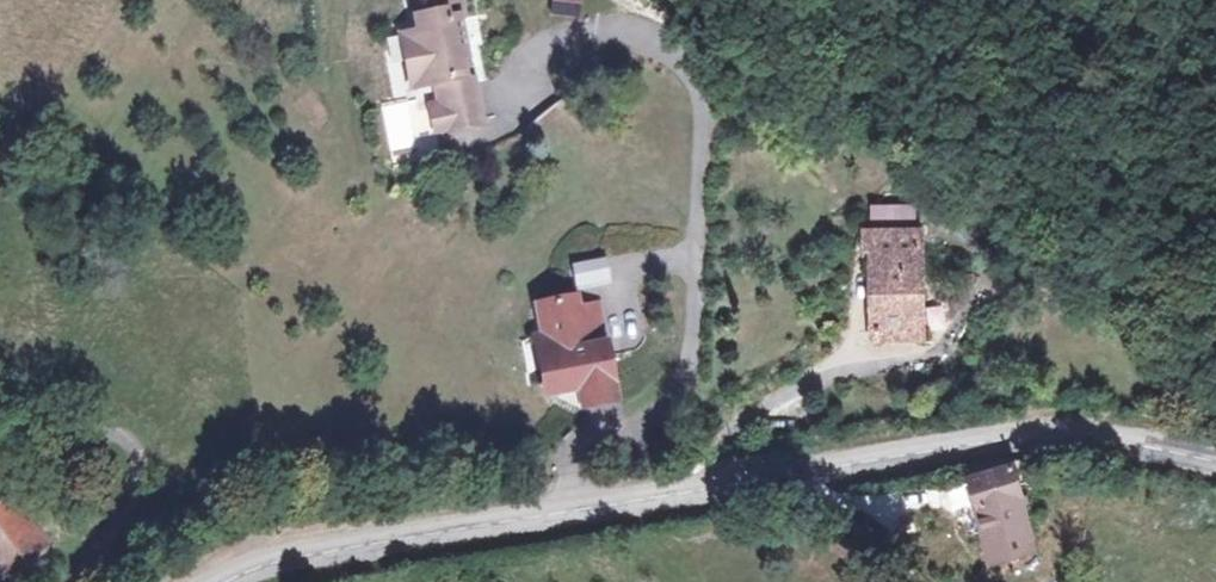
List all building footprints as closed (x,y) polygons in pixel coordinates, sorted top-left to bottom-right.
[(495,121),(472,0),(398,0),(403,29),(383,33),(393,87),(432,80),(441,131),(495,121)] [(581,0),(550,0),(548,12),(579,15),(581,0)] [(410,138),(430,135),(426,116),(407,119),(410,138)] [(930,227),(850,225),(848,335),(928,337),(930,227)] [(568,297),(529,306),(538,341),(521,345),(536,406),(566,399),(571,419),(626,406),(600,299),(571,306),(568,297)] [(1016,473),(959,495),(986,568),(1044,547),(1016,473)] [(4,491),(0,494),(0,581),(7,581),(51,545),(4,491)]
